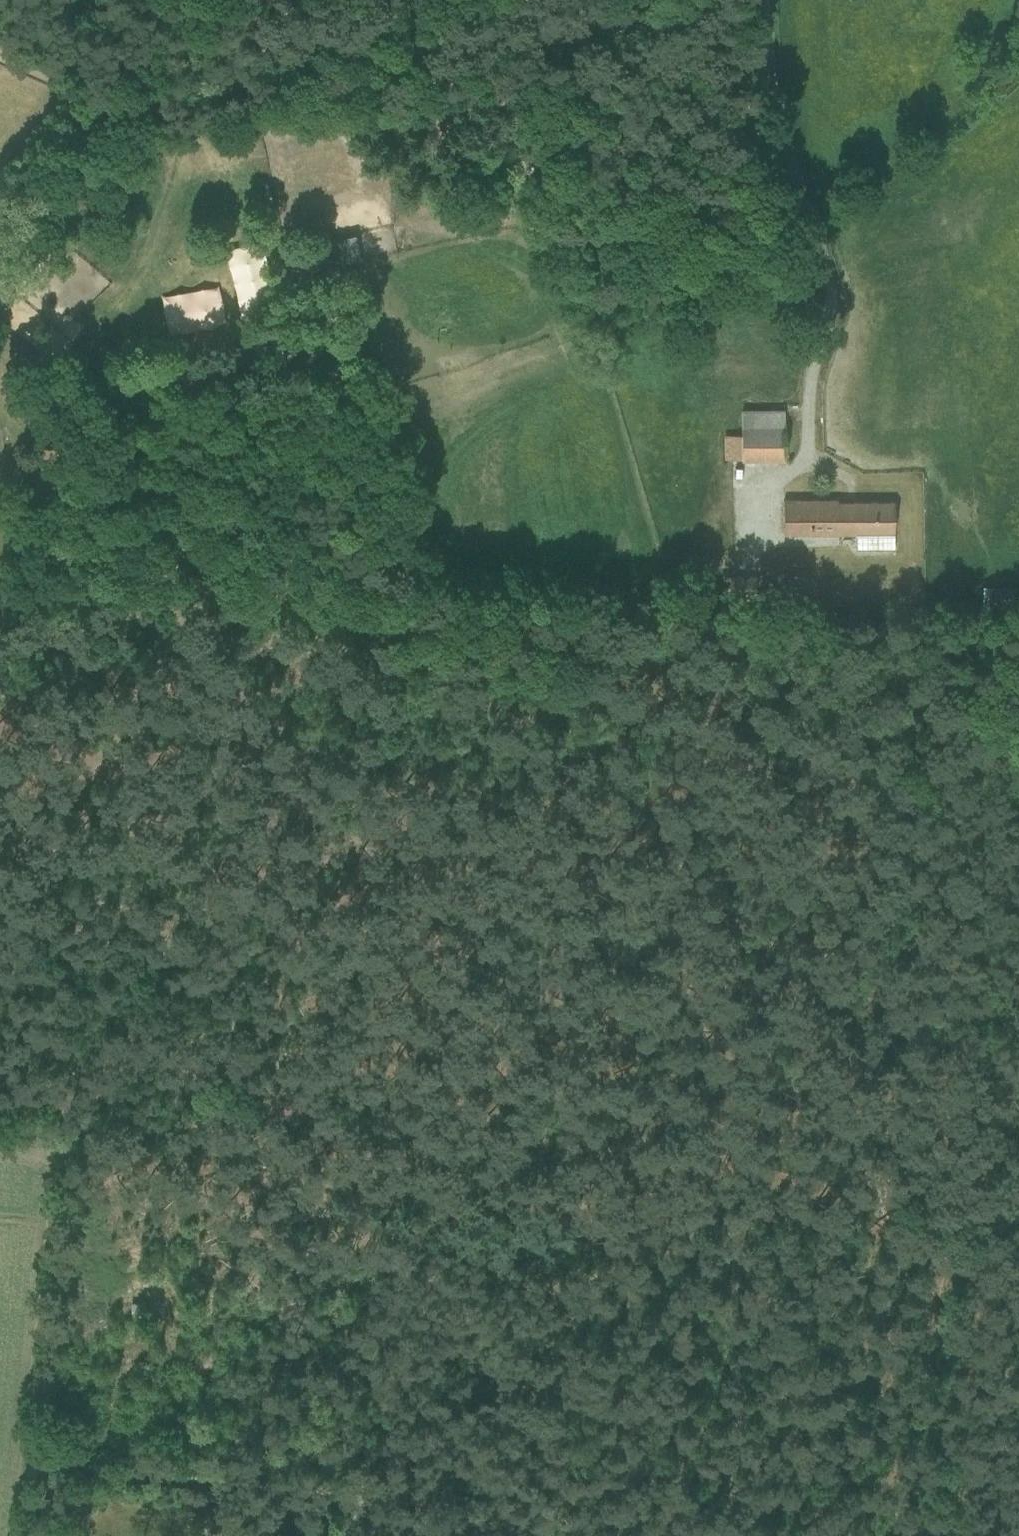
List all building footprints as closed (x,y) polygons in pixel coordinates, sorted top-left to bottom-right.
[(292,276),(361,261),(355,235),(286,250),(292,276)] [(727,414),(726,454),(793,456),(794,417),(727,414)] [(59,448),(39,446),(36,496),(56,497),(59,448)] [(788,532),(896,533),(896,496),(788,495),(788,532)]
